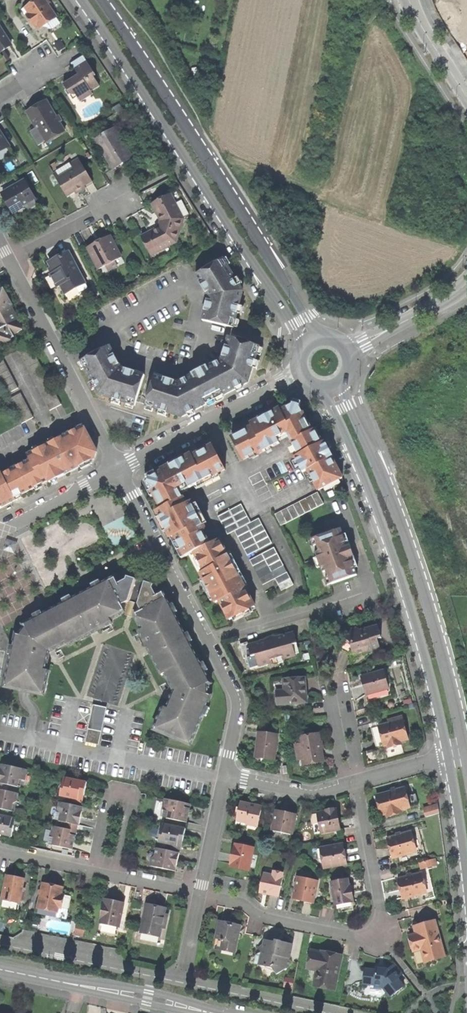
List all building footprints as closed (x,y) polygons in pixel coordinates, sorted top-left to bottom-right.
[(37,24),(38,26),(47,20),(55,14),(46,0),(35,0),(25,7),(29,13),(26,14),(34,26),(37,24)] [(2,51),(11,45),(0,27),(0,49),(2,51)] [(61,42),(55,46),(58,50),(64,46),(61,42)] [(83,55),(70,63),(78,75),(68,81),(63,84),(66,89),(64,90),(68,96),(74,92),(79,101),(92,93),(90,91),(99,85),(93,76),(95,75),(83,55)] [(55,116),(46,101),(32,109),(26,113),(34,126),(44,142),(63,130),(58,122),(55,116)] [(39,145),(44,142),(34,126),(29,129),(39,145)] [(121,163),(130,157),(112,128),(94,139),(112,166),(115,164),(120,161),(121,163)] [(72,169),(56,178),(65,195),(77,189),(78,191),(86,186),(91,183),(77,158),(69,163),(72,169)] [(122,165),(121,163),(120,161),(115,164),(112,166),(114,170),(122,165)] [(24,181),(2,194),(14,213),(23,207),(34,201),(35,200),(24,181)] [(171,194),(151,204),(158,216),(160,221),(158,228),(154,230),(141,237),(151,256),(176,243),(184,219),(171,194)] [(36,204),(34,201),(23,207),(24,208),(25,210),(36,204)] [(112,262),(120,257),(109,236),(101,240),(97,242),(94,244),(87,248),(98,269),(104,266),(112,262)] [(88,288),(68,252),(58,258),(52,261),(56,271),(49,275),(56,288),(60,286),(64,294),(75,289),(78,294),(88,288)] [(203,320),(234,328),(240,304),(242,293),(242,289),(240,285),(235,279),(227,266),(223,260),(223,259),(195,276),(206,294),(209,293),(210,300),(208,300),(203,320)] [(46,269),(49,275),(56,271),(52,261),(48,263),(50,267),(46,269)] [(116,270),(112,262),(104,266),(108,274),(116,270)] [(11,341),(10,339),(14,337),(13,335),(22,330),(10,306),(12,305),(6,294),(0,292),(0,321),(1,324),(0,327),(0,346),(11,341)] [(78,320),(66,326),(69,332),(81,325),(78,320)] [(175,382),(155,375),(145,406),(164,412),(180,417),(183,416),(187,414),(194,411),(207,404),(207,403),(214,399),(222,395),(223,396),(235,389),(242,386),(246,384),(249,381),(254,364),(259,347),(229,337),(222,356),(224,358),(221,363),(218,362),(182,381),(182,384),(175,384),(175,382)] [(49,409),(61,403),(30,342),(18,349),(49,409)] [(110,346),(81,361),(82,362),(85,369),(92,382),(96,389),(98,393),(101,396),(124,403),(135,406),(144,375),(125,369),(123,371),(118,367),(120,365),(110,346)] [(18,387),(2,356),(0,358),(0,381),(6,393),(18,387)] [(21,423),(33,417),(21,392),(9,398),(21,423)] [(291,441),(312,430),(299,407),(301,401),(296,400),(293,401),(292,405),(281,410),(280,408),(270,413),(271,416),(266,419),(265,416),(251,424),(252,426),(231,437),(243,460),(257,453),(258,454),(279,443),(277,438),(286,433),(291,441)] [(94,459),(96,450),(90,439),(83,425),(27,455),(30,460),(16,467),(29,491),(48,481),(50,483),(60,477),(94,459)] [(312,430),(291,441),(298,455),(294,457),(296,461),(299,466),(303,472),(308,470),(318,490),(342,478),(331,457),(333,456),(328,446),(325,448),(322,443),(315,429),(312,430)] [(187,556),(195,553),(210,544),(203,530),(207,528),(192,501),(187,504),(179,489),(187,484),(190,489),(227,470),(214,445),(193,457),(192,455),(182,460),(178,462),(179,464),(173,467),(172,465),(163,470),(164,472),(153,478),(151,477),(148,485),(151,486),(151,488),(162,509),(157,511),(164,524),(171,538),(175,536),(187,556)] [(16,500),(15,498),(29,491),(16,467),(3,474),(0,469),(0,508),(16,500)] [(318,493),(275,516),(281,527),(324,504),(318,493)] [(228,534),(236,531),(253,522),(243,503),(219,516),(228,534)] [(249,555),(273,541),(260,518),(253,522),(236,531),(249,555)] [(331,585),(357,576),(354,569),(352,562),(355,561),(352,551),(349,541),(345,542),(343,535),(341,529),(315,538),(317,545),(320,552),(316,553),(317,557),(321,567),(323,573),(326,571),(329,577),(331,585)] [(256,606),(221,539),(210,544),(195,553),(205,572),(202,574),(211,591),(216,602),(220,600),(230,620),(256,606)] [(283,590),(295,584),(276,546),(251,559),(264,584),(276,577),(283,590)] [(5,687),(43,696),(49,672),(46,671),(48,659),(49,652),(67,643),(68,646),(99,630),(112,623),(111,620),(125,612),(135,615),(142,630),(140,631),(147,647),(162,675),(165,673),(174,690),(170,698),(166,709),(163,708),(154,729),(191,745),(203,713),(206,715),(209,708),(206,707),(212,694),(208,692),(208,685),(211,683),(164,590),(158,592),(154,583),(128,576),(127,576),(127,578),(120,582),(116,575),(101,582),(99,580),(92,584),(94,587),(72,598),(71,595),(63,599),(64,602),(43,614),(41,611),(34,615),(35,617),(23,624),(24,628),(20,635),(16,634),(5,687)] [(357,627),(352,628),(341,649),(346,652),(354,656),(370,651),(371,654),(382,651),(378,638),(382,637),(379,625),(362,630),(357,627)] [(285,659),(295,656),(293,645),(297,644),(294,633),(276,638),(277,639),(266,642),(266,641),(248,646),(251,657),(256,656),(259,666),(270,663),(272,662),(271,660),(281,657),(282,659),(285,659)] [(247,658),(251,657),(248,646),(247,643),(240,645),(244,659),(247,658)] [(250,668),(259,666),(256,656),(251,657),(247,658),(250,668)] [(385,670),(362,677),(364,685),(367,695),(390,688),(385,670)] [(278,704),(308,703),(307,691),(306,677),(285,679),(285,690),(277,691),(278,704)] [(104,716),(91,713),(85,743),(97,746),(104,716)] [(404,720),(372,729),(374,735),(375,740),(382,738),(385,746),(389,745),(390,748),(403,744),(402,741),(410,739),(404,720)] [(256,756),(275,758),(277,734),(259,733),(258,744),(256,756)] [(304,762),(323,758),(322,749),(325,748),(324,744),(323,740),(320,741),(319,733),(299,736),(300,743),(295,744),(300,768),(305,767),(304,762)] [(16,787),(18,780),(22,781),(23,781),(26,770),(0,765),(0,767),(0,784),(9,785),(16,787)] [(86,783),(63,778),(59,797),(77,801),(78,795),(83,796),(84,791),(86,783)] [(9,785),(0,784),(0,790),(7,792),(9,785)] [(389,792),(374,797),(380,816),(387,815),(388,818),(403,813),(402,810),(411,808),(405,787),(389,792)] [(11,812),(12,805),(15,806),(18,794),(7,792),(0,790),(0,810),(11,812)] [(166,818),(186,822),(187,815),(189,809),(184,808),(185,804),(164,799),(162,809),(165,810),(168,810),(166,818)] [(75,811),(76,807),(59,803),(56,815),(59,815),(58,821),(58,822),(64,824),(77,826),(78,827),(80,819),(81,813),(75,811)] [(254,806),(242,804),(238,824),(248,826),(247,831),(258,833),(263,808),(254,806)] [(439,804),(424,808),(427,817),(440,813),(439,804)] [(328,812),(313,815),(314,825),(321,824),(323,834),(342,830),(338,810),(336,811),(336,809),(332,810),(328,811),(328,812)] [(288,813),(278,811),(274,831),(294,835),(298,815),(288,813)] [(0,816),(0,836),(10,838),(13,827),(10,826),(11,819),(0,816)] [(64,824),(63,829),(75,832),(77,826),(64,824)] [(184,830),(165,825),(164,832),(160,831),(158,842),(171,845),(170,849),(180,851),(182,840),(184,830)] [(63,829),(52,827),(48,846),(71,851),(73,841),(75,832),(63,829)] [(412,832),(388,839),(391,848),(394,859),(419,851),(412,832)] [(233,868),(249,871),(254,848),(238,844),(237,848),(235,847),(233,856),(231,865),(233,865),(233,868)] [(325,869),(349,865),(347,856),(345,845),(321,849),(325,869)] [(178,854),(155,849),(154,856),(150,859),(149,866),(174,871),(176,863),(178,854)] [(438,859),(422,861),(423,867),(438,866),(438,859)] [(274,876),(264,874),(261,893),(273,895),(280,896),(283,878),(282,878),(283,873),(275,871),(274,876)] [(423,873),(398,879),(401,889),(403,899),(428,893),(423,873)] [(319,880),(299,876),(294,899),(304,901),(314,903),(319,880)] [(1,902),(19,905),(23,882),(12,880),(6,878),(1,902)] [(348,879),(332,882),(337,907),(345,905),(353,904),(352,901),(355,900),(352,885),(350,885),(348,879)] [(36,915),(64,921),(69,899),(60,897),(61,889),(51,887),(42,885),(36,915)] [(98,925),(117,929),(123,905),(112,902),(104,901),(98,925)] [(153,908),(145,906),(140,930),(159,934),(160,929),(163,915),(164,910),(153,908)] [(436,920),(416,926),(417,930),(418,933),(410,935),(415,952),(422,950),(426,962),(446,956),(436,920)] [(215,949),(236,953),(241,926),(232,924),(220,922),(215,949)] [(278,975),(288,969),(292,945),(283,943),(277,941),(276,943),(265,941),(264,946),(260,948),(263,953),(258,956),(257,964),(263,965),(263,967),(274,968),(278,975)] [(316,983),(337,987),(343,957),(329,954),(323,952),(322,954),(312,951),(308,969),(319,971),(316,983)] [(393,967),(386,972),(384,969),(377,968),(377,970),(372,970),(366,970),(365,984),(376,985),(375,988),(385,989),(392,997),(405,986),(399,978),(401,977),(393,967)]
